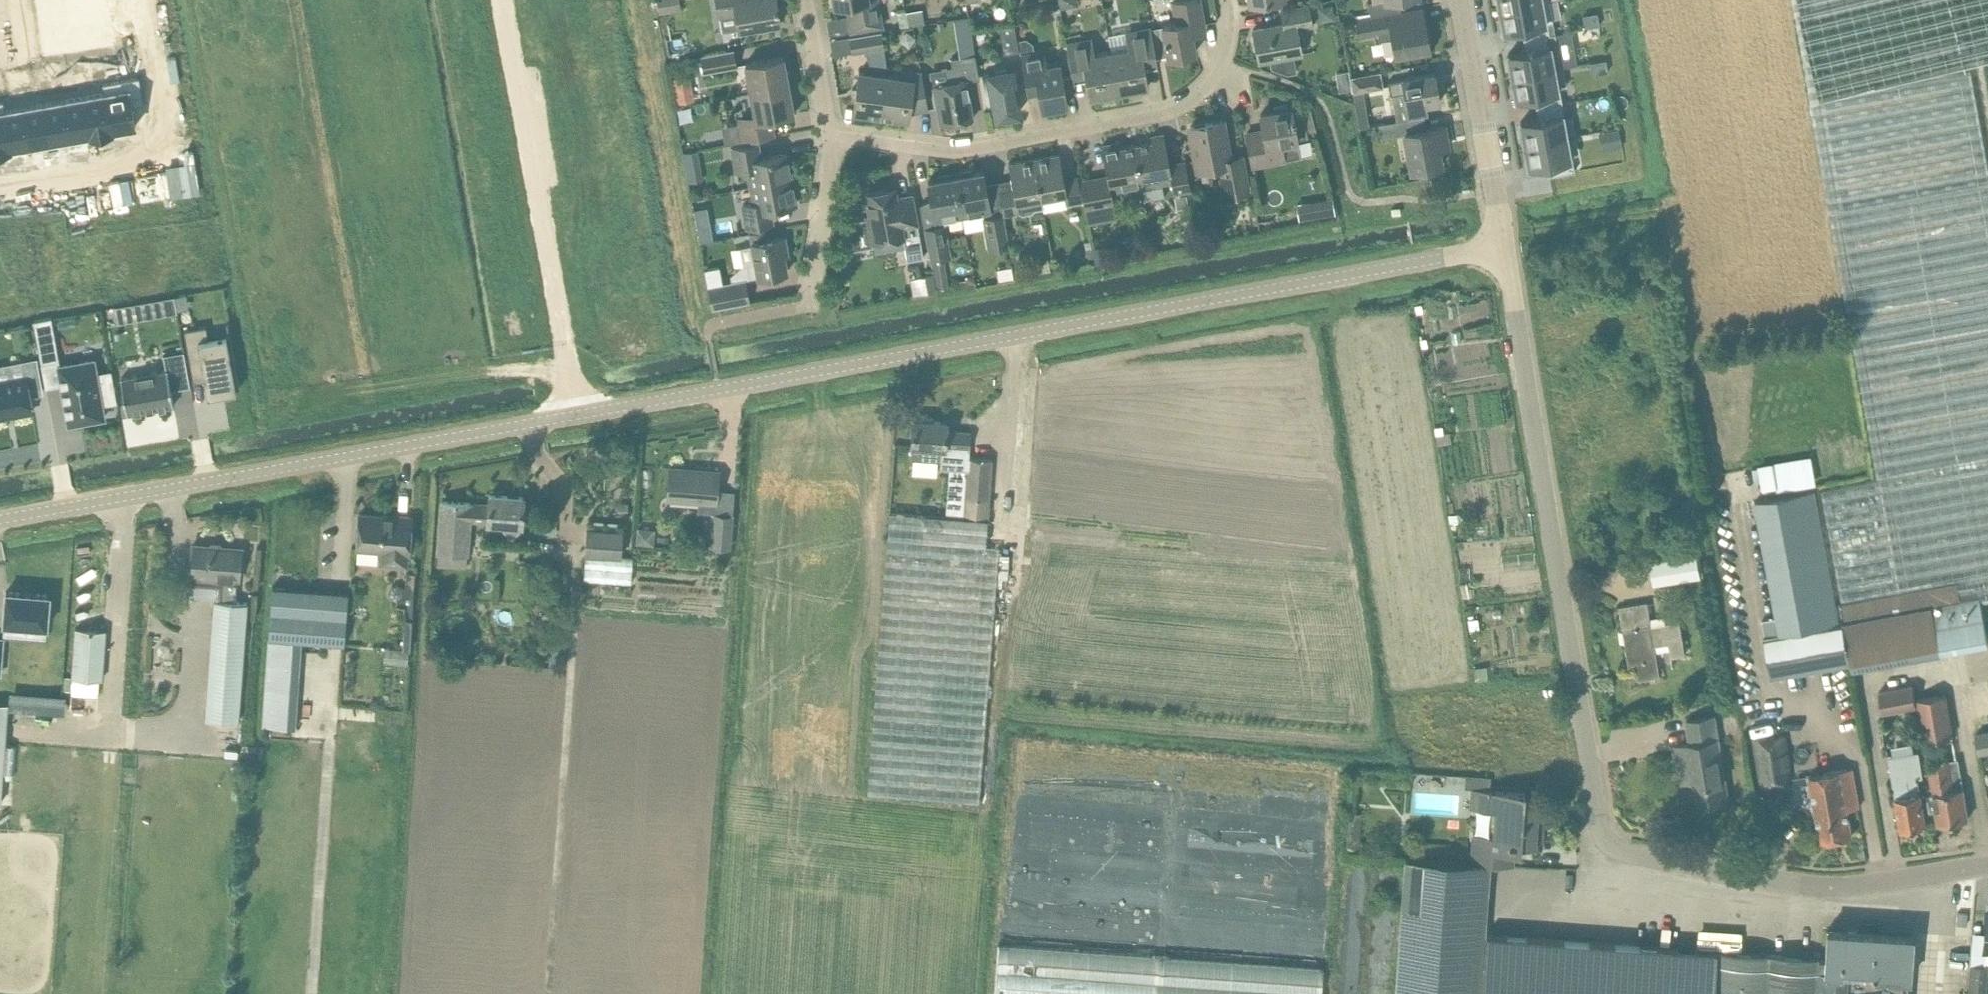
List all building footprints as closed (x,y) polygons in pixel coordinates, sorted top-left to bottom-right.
[(71,0),(61,0),(40,4),(44,27),(75,22),(71,0)] [(102,0),(71,0),(75,22),(105,17),(102,0)] [(658,13),(681,9),(679,0),(656,0),(658,13)] [(718,8),(720,16),(737,13),(739,29),(759,25),(759,30),(779,26),(778,22),(781,21),(778,5),(774,5),(773,0),(717,0),(718,8)] [(835,5),(846,4),(849,16),(851,31),(871,27),(883,25),(878,0),(834,0),(835,5)] [(1165,37),(1168,57),(1196,52),(1191,26),(1205,23),(1200,0),(1187,0),(1173,2),(1177,22),(1162,25),(1165,37)] [(1384,13),(1401,10),(1399,0),(1371,0),(1371,1),(1369,1),(1371,15),(1384,13)] [(1499,8),(1544,0),(1498,0),(1499,8)] [(1550,0),(1544,0),(1499,8),(1501,22),(1502,22),(1504,31),(1522,27),(1524,39),(1550,34),(1548,23),(1554,22),(1550,0)] [(1987,343),(1987,158),(1971,71),(1876,88),(1875,86),(1987,59),(1987,0),(1795,0),(1813,101),(1811,102),(1824,179),(1825,182),(1857,366),(1987,343)] [(118,14),(128,13),(126,3),(116,5),(118,14)] [(1259,60),(1271,58),(1272,67),(1286,73),(1294,71),(1291,54),(1302,53),(1298,28),(1312,25),(1309,5),(1281,10),(1284,23),(1253,29),(1259,60)] [(905,11),(897,12),(900,28),(908,26),(906,12),(905,11)] [(119,24),(129,22),(128,13),(118,14),(119,24)] [(1384,13),(1371,15),(1355,19),(1359,38),(1378,35),(1379,40),(1391,37),(1394,55),(1430,48),(1424,19),(1386,26),(1384,13)] [(1598,13),(1583,16),(1585,27),(1600,25),(1598,13)] [(110,41),(105,17),(75,22),(79,47),(110,41)] [(20,22),(22,31),(32,30),(30,20),(20,22)] [(79,47),(75,22),(44,27),(49,52),(79,47)] [(1019,51),(1018,40),(1015,23),(999,26),(1004,53),(1019,51)] [(1109,51),(1118,95),(1139,91),(1138,88),(1149,86),(1144,62),(1156,60),(1157,66),(1158,66),(1151,27),(1135,30),(1136,35),(1126,37),(1128,48),(1109,51)] [(32,30),(22,31),(23,41),(33,39),(32,30)] [(853,52),(884,46),(882,31),(850,36),(853,52)] [(1526,51),(1508,54),(1510,63),(1509,63),(1511,76),(1554,68),(1562,67),(1556,33),(1550,34),(1524,39),(1526,51)] [(1018,40),(1019,51),(1022,66),(1026,85),(1038,83),(1043,109),(1067,104),(1060,62),(1046,65),(1043,50),(1034,52),(1032,44),(1026,39),(1018,40)] [(1118,95),(1109,51),(1095,54),(1093,43),(1083,45),(1082,39),(1066,42),(1073,82),(1075,82),(1073,75),(1085,73),(1090,101),(1118,95)] [(701,55),(704,72),(737,66),(734,49),(701,55)] [(973,118),(970,99),(966,80),(979,78),(975,54),(951,58),(953,68),(947,69),(950,82),(934,85),(941,124),(973,118)] [(752,91),(792,85),(790,71),(786,69),(783,56),(764,59),(747,62),(752,91)] [(102,66),(99,57),(78,61),(80,71),(102,66)] [(68,63),(58,65),(60,74),(69,73),(68,63)] [(60,74),(58,65),(49,66),(50,76),(60,74)] [(1020,112),(1012,68),(982,73),(988,105),(995,104),(997,116),(1020,112)] [(1558,89),(1554,68),(1511,76),(1514,90),(1515,90),(1516,99),(1534,95),(1536,107),(1562,102),(1560,89),(1558,89)] [(19,81),(29,80),(27,70),(18,72),(19,81)] [(853,112),(882,116),(888,75),(879,73),(859,70),(853,112)] [(888,75),(882,116),(909,120),(910,110),(914,109),(915,111),(928,109),(924,89),(921,72),(915,73),(901,71),(900,77),(888,75)] [(1336,73),(1339,91),(1350,89),(1347,71),(1336,73)] [(18,72),(8,73),(10,83),(19,81),(18,72)] [(1384,88),(1381,72),(1351,78),(1354,94),(1384,88)] [(1407,118),(1420,116),(1427,115),(1426,104),(1440,102),(1434,73),(1389,81),(1392,96),(1403,94),(1407,118)] [(139,76),(103,83),(104,92),(105,92),(112,130),(113,130),(136,126),(132,105),(144,103),(139,76)] [(792,85),(752,91),(756,119),(739,122),(740,123),(722,126),(725,142),(774,134),(771,118),(794,114),(792,102),(795,99),(792,85)] [(104,92),(84,96),(91,134),(90,134),(90,135),(113,131),(113,130),(112,130),(105,92),(104,92)] [(84,96),(64,100),(71,137),(90,134),(91,134),(84,96)] [(64,100),(44,103),(51,141),(71,137),(64,100)] [(0,101),(0,151),(12,149),(11,148),(4,110),(5,110),(3,101),(0,101)] [(1562,102),(1536,107),(1538,118),(1521,122),(1522,131),(1521,131),(1524,144),(1565,137),(1562,115),(1565,115),(1562,102)] [(44,103),(24,107),(31,144),(51,141),(44,103)] [(1248,133),(1247,133),(1253,165),(1285,159),(1301,156),(1298,140),(1304,139),(1299,111),(1292,112),(1292,108),(1291,108),(1289,105),(1275,108),(1274,111),(1260,114),(1265,136),(1249,139),(1248,133)] [(5,110),(4,110),(11,148),(15,147),(31,144),(24,107),(5,110)] [(1420,116),(1407,118),(1379,124),(1381,138),(1405,134),(1412,171),(1441,165),(1437,139),(1446,137),(1444,125),(1422,129),(1420,116)] [(1187,161),(1189,174),(1198,172),(1197,168),(1219,164),(1225,197),(1248,193),(1245,177),(1241,157),(1229,160),(1222,121),(1191,127),(1197,160),(1187,161)] [(1619,129),(1598,133),(1601,150),(1622,147),(1619,129)] [(1192,191),(1189,174),(1187,161),(1170,165),(1164,134),(1151,136),(1152,142),(1135,145),(1142,188),(1173,182),(1175,194),(1192,191)] [(1569,157),(1565,137),(1524,144),(1526,158),(1527,158),(1529,167),(1546,163),(1549,176),(1575,171),(1572,157),(1569,157)] [(751,186),(792,178),(787,153),(760,158),(757,143),(733,148),(737,171),(748,169),(751,186)] [(1142,188),(1135,145),(1119,148),(1118,143),(1102,146),(1108,176),(1080,181),(1085,209),(1115,204),(1113,193),(1142,188)] [(1036,158),(1043,197),(1063,193),(1065,206),(1083,202),(1078,176),(1064,179),(1060,153),(1036,158)] [(999,190),(1003,214),(1004,215),(1020,212),(1021,215),(1031,213),(1033,210),(1043,208),(1041,198),(1043,197),(1036,158),(1009,163),(1013,188),(999,190)] [(983,171),(956,176),(963,215),(991,210),(983,171)] [(935,220),(963,215),(956,176),(928,181),(935,220)] [(796,204),(792,178),(751,186),(754,202),(743,204),(747,227),(752,226),(772,223),(770,209),(796,204)] [(916,214),(912,194),(886,199),(885,190),(886,190),(886,189),(866,193),(870,215),(866,216),(867,219),(854,222),(850,250),(872,246),(871,242),(903,236),(907,260),(924,257),(916,214)] [(1334,200),(1322,202),(1325,218),(1337,216),(1334,200)] [(1009,246),(1004,215),(1003,214),(984,218),(989,249),(1009,246)] [(709,225),(697,228),(699,241),(712,239),(709,225)] [(949,286),(943,255),(950,253),(944,225),(925,228),(936,289),(949,286)] [(758,277),(768,275),(788,271),(785,255),(789,255),(785,236),(765,240),(764,230),(749,233),(755,263),(747,264),(750,278),(758,277)] [(1193,233),(1190,239),(1190,244),(1200,242),(1198,233),(1193,233)] [(719,266),(705,269),(708,285),(722,283),(719,266)] [(923,293),(935,291),(931,273),(920,275),(923,293)] [(712,309),(750,302),(746,278),(722,283),(708,285),(712,309)] [(174,296),(158,298),(161,314),(177,311),(174,296)] [(116,353),(133,352),(131,303),(113,304),(116,353)] [(51,317),(34,320),(37,337),(43,336),(55,334),(51,317)] [(206,326),(184,330),(189,356),(194,381),(196,381),(195,380),(195,379),(203,377),(207,376),(213,375),(215,386),(216,392),(240,387),(230,336),(224,337),(209,340),(208,333),(206,326)] [(1857,366),(1877,476),(1877,481),(1906,659),(1987,644),(1987,635),(1986,624),(1982,603),(1987,602),(1987,343),(1857,366)] [(166,370),(121,378),(126,407),(127,413),(131,412),(174,405),(171,389),(190,386),(184,350),(163,354),(166,370)] [(33,410),(30,396),(26,376),(39,373),(37,359),(23,361),(25,369),(26,375),(21,376),(0,380),(0,416),(33,410)] [(94,359),(59,366),(62,387),(69,423),(104,417),(102,403),(110,402),(117,401),(113,379),(111,371),(100,373),(97,374),(95,367),(94,359)] [(913,420),(912,440),(911,458),(941,460),(942,450),(946,450),(946,447),(950,447),(946,510),(988,513),(992,459),(969,457),(971,432),(947,431),(947,422),(913,420)] [(716,502),(717,490),(719,470),(671,467),(668,498),(716,502)] [(1877,481),(1822,491),(1842,602),(1840,602),(1843,622),(1851,662),(1852,669),(1906,659),(1877,481)] [(1753,501),(1778,633),(1840,621),(1815,490),(1753,501)] [(519,531),(520,524),(522,524),(524,496),(490,494),(489,503),(442,500),(440,520),(437,568),(466,570),(469,521),(504,523),(503,530),(507,534),(515,535),(519,531)] [(985,546),(987,520),(888,513),(868,795),(980,803),(998,547),(985,546)] [(410,552),(412,516),(396,515),(396,517),(359,514),(358,530),(356,531),(355,540),(357,542),(357,548),(382,550),(381,563),(407,565),(408,552),(410,552)] [(714,514),(712,545),(730,547),(732,515),(714,514)] [(638,527),(637,542),(653,544),(655,529),(638,527)] [(587,528),(585,554),(619,556),(621,530),(587,528)] [(700,544),(700,553),(710,553),(711,545),(700,544)] [(219,601),(237,602),(241,550),(205,547),(205,546),(193,545),(192,560),(194,560),(193,576),(220,577),(219,601)] [(1654,584),(1700,577),(1697,554),(1651,562),(1654,584)] [(410,648),(414,574),(407,574),(406,587),(404,586),(400,585),(397,584),(392,586),(389,591),(391,597),(394,599),(397,599),(396,605),(392,605),(390,647),(410,648)] [(343,644),(347,594),(271,589),(261,726),(296,728),(302,641),(343,644)] [(6,590),(4,622),(48,625),(50,594),(33,592),(23,591),(23,592),(6,590)] [(237,602),(219,601),(215,600),(208,720),(241,722),(248,603),(237,602)] [(1661,675),(1656,646),(1656,644),(1669,642),(1672,656),(1687,653),(1682,622),(1681,618),(1652,624),(1648,601),(1620,606),(1630,664),(1637,663),(1639,679),(1661,675)] [(1772,676),(1812,669),(1851,662),(1843,622),(1765,637),(1772,676)] [(103,678),(104,650),(106,630),(76,628),(75,648),(73,676),(65,676),(64,690),(70,691),(70,693),(97,696),(99,678),(103,678)] [(1882,712),(1916,706),(1912,686),(1879,692),(1882,712)] [(12,707),(68,709),(69,692),(13,690),(12,707)] [(1946,693),(1919,698),(1926,739),(1953,735),(1946,693)] [(1680,764),(1689,762),(1722,757),(1715,715),(1687,720),(1691,743),(1677,746),(1680,764)] [(1976,734),(1979,752),(1987,750),(1987,732),(1976,734)] [(1784,736),(1755,741),(1764,787),(1792,781),(1784,736)] [(1927,825),(1923,805),(1919,776),(1922,776),(1918,752),(1889,757),(1901,829),(1927,825)] [(1729,798),(1722,757),(1689,762),(1696,804),(1729,798)] [(1969,818),(1965,799),(1963,787),(1964,787),(1959,758),(1929,763),(1934,794),(1929,795),(1931,809),(1936,808),(1939,823),(1969,818)] [(1860,807),(1856,787),(1853,767),(1810,775),(1821,840),(1853,835),(1848,809),(1860,807)] [(1471,862),(1485,863),(1513,865),(1513,863),(1512,863),(1512,864),(1507,864),(1508,851),(1521,852),(1521,845),(1535,846),(1536,832),(1541,833),(1541,834),(1542,834),(1544,804),(1524,802),(1524,791),(1472,788),(1471,808),(1495,810),(1493,834),(1473,833),(1471,862)] [(1824,974),(1849,976),(1909,980),(1912,936),(1827,930),(1825,959),(1824,974)] [(1325,970),(1002,945),(998,993),(1323,993),(1325,970)] [(1985,968),(1969,967),(1967,992),(1967,993),(1983,993),(1985,968)]
